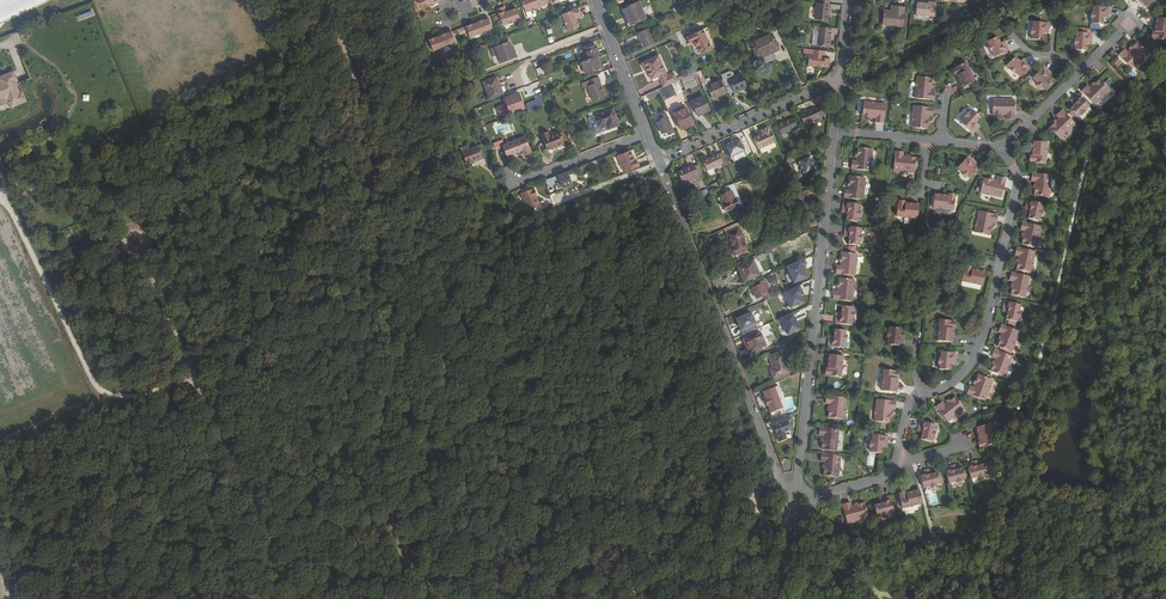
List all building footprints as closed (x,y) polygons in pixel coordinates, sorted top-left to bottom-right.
[(437,3),(442,0),(417,0),(412,3),(416,14),(427,7),(436,1),(437,3)] [(525,11),(530,10),(531,10),(538,8),(537,7),(546,4),(546,2),(550,1),(549,0),(521,0),(525,11)] [(819,2),(816,2),(815,19),(829,20),(830,12),(828,12),(828,3),(819,2)] [(638,3),(622,9),(629,26),(645,20),(638,3)] [(927,5),(915,4),(914,16),(933,18),(935,4),(928,3),(927,5)] [(1110,6),(1095,5),(1093,23),(1104,24),(1105,17),(1106,17),(1106,14),(1110,15),(1110,6)] [(516,8),(513,9),(510,10),(510,9),(508,6),(497,10),(504,25),(509,23),(510,24),(515,22),(514,21),(520,19),(516,8)] [(891,12),(888,12),(882,11),(880,25),(901,27),(903,7),(892,6),(891,12)] [(581,15),(578,8),(563,14),(565,20),(564,20),(566,25),(567,24),(569,31),(579,27),(576,19),(576,17),(577,17),(581,15)] [(627,27),(629,26),(622,9),(620,10),(627,27)] [(80,22),(92,17),(89,10),(77,14),(80,22)] [(488,16),(481,19),(483,22),(472,26),(458,31),(460,36),(468,33),(470,37),(482,33),(482,32),(493,28),(488,16)] [(94,21),(92,17),(80,22),(81,26),(94,21)] [(1154,17),(1153,28),(1155,28),(1155,31),(1153,30),(1153,32),(1152,32),(1152,35),(1153,35),(1153,36),(1153,38),(1165,38),(1165,17),(1154,17)] [(1044,22),(1034,21),(1033,39),(1043,40),(1044,29),(1045,29),(1046,26),(1049,27),(1049,22),(1044,22)] [(831,29),(819,27),(817,46),(829,48),(831,29)] [(435,39),(435,38),(428,41),(432,51),(445,46),(445,45),(455,41),(451,30),(444,32),(445,35),(435,39)] [(641,35),(648,32),(648,30),(638,34),(644,49),(653,44),(653,43),(647,46),(645,41),(644,42),(641,35)] [(711,50),(702,31),(686,38),(689,44),(692,42),(695,48),(696,47),(700,55),(704,53),(707,53),(709,52),(710,50),(711,50)] [(653,43),(648,32),(641,35),(644,42),(645,41),(647,46),(653,43)] [(1093,34),(1078,33),(1076,50),(1087,51),(1088,43),(1089,44),(1089,41),(1092,41),(1093,34)] [(751,45),(753,51),(756,58),(762,56),(763,58),(779,50),(772,34),(751,45)] [(998,36),(988,40),(996,57),(1010,50),(1007,43),(1003,44),(1002,41),(1001,42),(998,36)] [(1127,48),(1121,54),(1134,67),(1150,52),(1140,41),(1136,45),(1133,48),(1130,51),(1127,48)] [(507,43),(489,50),(492,58),(495,56),(499,64),(515,57),(511,47),(509,48),(507,43)] [(596,58),(600,57),(596,47),(579,53),(583,64),(596,58)] [(824,52),(812,50),(811,55),(808,55),(806,67),(813,68),(814,67),(826,68),(828,66),(829,60),(824,59),(826,62),(818,65),(815,56),(822,54),(823,56),(824,52)] [(823,59),(823,56),(822,54),(815,56),(818,65),(826,62),(824,59),(823,59)] [(1020,62),(1015,57),(1008,64),(1019,77),(1032,66),(1026,59),(1023,62),(1022,60),(1020,62)] [(596,58),(583,64),(581,64),(586,76),(601,71),(596,58)] [(640,65),(642,69),(643,68),(645,68),(646,72),(646,73),(649,80),(661,76),(659,71),(662,70),(658,58),(640,65)] [(1114,64),(1118,67),(1122,62),(1117,59),(1114,64)] [(965,62),(952,68),(953,70),(952,70),(954,74),(955,74),(956,75),(957,74),(958,76),(957,77),(962,87),(975,81),(965,62)] [(536,68),(538,76),(544,74),(542,66),(536,68)] [(443,67),(436,69),(440,84),(447,82),(443,67)] [(1045,67),(1033,78),(1045,90),(1053,82),(1049,78),(1050,77),(1048,75),(1050,72),(1045,67)] [(7,95),(11,105),(26,98),(22,89),(15,92),(10,81),(17,78),(12,69),(0,75),(0,98),(7,95)] [(661,76),(657,77),(659,81),(665,78),(662,70),(659,71),(661,76)] [(697,73),(702,84),(706,82),(707,86),(711,84),(708,78),(704,80),(700,72),(697,73)] [(741,88),(742,90),(747,88),(741,74),(735,76),(733,73),(730,72),(721,76),(723,80),(729,93),(729,94),(734,91),(741,88)] [(659,81),(662,89),(671,84),(677,82),(673,74),(665,78),(659,81)] [(456,80),(459,86),(473,81),(470,75),(456,80)] [(931,77),(917,75),(915,98),(933,100),(934,91),(930,91),(930,87),(931,83),(931,77)] [(496,77),(482,82),(489,99),(502,94),(496,77)] [(589,86),(587,87),(592,102),(604,98),(601,89),(599,89),(598,84),(600,83),(598,78),(588,82),(589,86)] [(693,78),(682,83),(685,90),(696,85),(693,78)] [(1082,92),(1096,105),(1111,89),(1101,79),(1097,83),(1094,86),(1091,89),(1088,86),(1082,92)] [(727,94),(729,93),(723,80),(719,81),(711,84),(707,86),(713,99),(725,93),(725,92),(726,92),(727,94)] [(676,95),(671,84),(662,89),(658,90),(660,95),(663,101),(676,95)] [(660,95),(658,90),(645,96),(647,101),(660,95)] [(1074,105),(1075,106),(1070,111),(1078,118),(1090,106),(1079,95),(1073,100),(1076,103),(1074,105)] [(1015,96),(992,96),(992,110),(998,110),(1002,111),(1006,111),(1006,115),(1014,115),(1015,96)] [(504,100),(506,106),(516,102),(514,97),(504,100)] [(703,97),(690,102),(697,116),(709,111),(703,97)] [(543,106),(541,100),(525,106),(527,112),(543,106)] [(523,110),(520,101),(516,102),(506,106),(497,109),(500,118),(523,110)] [(886,104),(865,103),(863,117),(869,118),(873,118),(877,118),(876,124),(884,124),(886,104)] [(933,107),(913,105),(911,129),(926,130),(926,124),(927,120),(927,116),(932,116),(933,107)] [(807,114),(800,117),(804,126),(820,119),(820,118),(824,116),(820,108),(812,111),(812,110),(806,112),(807,114)] [(693,125),(686,109),(673,115),(680,130),(693,125)] [(613,110),(594,117),(598,129),(605,126),(608,131),(619,127),(613,110)] [(965,118),(961,124),(973,134),(978,127),(976,125),(978,123),(976,122),(980,117),(972,110),(969,114),(967,114),(965,116),(965,118)] [(1076,124),(1063,110),(1056,116),(1059,119),(1056,122),(1053,125),(1049,129),(1060,139),(1076,124)] [(664,114),(659,116),(661,120),(656,122),(661,134),(666,132),(667,136),(673,134),(664,114)] [(502,132),(503,135),(511,132),(505,118),(492,123),(496,134),(502,132)] [(781,124),(776,126),(781,136),(797,129),(792,120),(782,125),(781,124)] [(762,136),(753,140),(758,151),(774,144),(769,134),(768,133),(767,130),(760,133),(762,136)] [(563,142),(560,134),(559,131),(553,133),(553,135),(549,136),(548,134),(542,137),(547,151),(564,145),(563,142)] [(724,145),(739,138),(737,133),(722,140),(724,145)] [(525,138),(504,145),(502,146),(506,157),(521,152),(523,158),(531,155),(525,138)] [(502,146),(504,145),(503,140),(492,144),(494,149),(502,146)] [(738,141),(722,148),(727,159),(744,152),(738,141)] [(1047,143),(1033,143),(1032,155),(1034,155),(1034,157),(1032,157),(1032,159),(1031,159),(1031,162),(1033,164),(1046,164),(1047,143)] [(480,153),(478,153),(477,149),(469,151),(467,147),(460,149),(465,166),(472,164),(471,162),(473,162),(474,163),(483,161),(480,153)] [(857,162),(852,162),(852,170),(870,172),(872,150),(858,149),(857,154),(857,158),(857,162)] [(629,152),(617,157),(623,173),(637,167),(635,161),(633,162),(629,152)] [(814,166),(810,157),(807,152),(796,157),(804,177),(818,170),(816,165),(814,166)] [(902,153),(893,152),(892,171),(914,174),(915,158),(909,158),(905,157),(901,157),(902,153)] [(726,166),(721,154),(714,158),(714,156),(708,159),(709,160),(702,163),(705,172),(722,165),(723,168),(726,166)] [(969,157),(958,168),(971,180),(979,172),(973,167),(974,166),(972,164),(974,162),(969,157)] [(696,183),(696,182),(703,179),(697,167),(694,169),(693,167),(689,169),(689,167),(683,170),(684,171),(677,174),(684,189),(696,183)] [(567,173),(550,179),(552,184),(559,182),(560,183),(562,189),(562,190),(571,186),(570,184),(568,177),(567,173)] [(1052,199),(1053,176),(1034,175),(1033,184),(1038,184),(1037,188),(1037,192),(1037,198),(1052,199)] [(845,190),(845,199),(863,201),(866,178),(851,177),(851,182),(850,186),(850,190),(845,190)] [(990,180),(984,179),(981,193),(1003,198),(1007,180),(999,178),(998,182),(994,181),(990,180)] [(550,179),(544,182),(547,190),(554,187),(552,184),(550,179)] [(717,182),(711,185),(713,190),(720,187),(717,182)] [(534,196),(535,195),(533,190),(521,194),(527,211),(539,207),(535,198),(534,196)] [(732,192),(717,198),(721,207),(720,208),(722,214),(739,207),(732,192)] [(800,192),(793,195),(796,202),(797,202),(800,210),(807,207),(800,192)] [(946,195),(934,193),(932,208),(953,211),(955,197),(953,197),(953,195),(950,195),(949,196),(948,196),(948,197),(945,197),(946,195)] [(1044,204),(1028,201),(1026,209),(1030,210),(1029,212),(1031,213),(1030,219),(1041,221),(1044,204)] [(898,203),(896,203),(895,218),(916,220),(917,205),(906,204),(906,206),(904,205),(904,204),(902,204),(902,203),(898,203)] [(860,205),(844,204),(843,212),(847,212),(846,215),(848,215),(848,222),(858,223),(860,205)] [(1000,216),(982,212),(976,234),(990,236),(992,231),(993,227),(993,223),(998,224),(1000,216)] [(1037,249),(1042,227),(1023,222),(1021,231),(1025,233),(1024,236),(1023,240),(1022,246),(1037,249)] [(737,225),(724,231),(731,249),(730,249),(733,257),(748,250),(738,229),(739,228),(737,225)] [(859,249),(861,231),(845,229),(844,237),(847,238),(847,241),(849,241),(848,248),(859,249)] [(794,240),(781,246),(783,252),(808,241),(808,234),(794,240)] [(1031,274),(1036,252),(1017,248),(1015,257),(1019,258),(1019,262),(1016,271),(1031,274)] [(766,252),(775,272),(778,271),(769,251),(766,252)] [(837,267),(836,277),(855,278),(857,256),(843,254),(842,260),(842,264),(841,268),(837,267)] [(754,262),(751,263),(757,278),(760,277),(754,262)] [(744,284),(757,278),(751,263),(738,269),(744,284)] [(968,268),(966,268),(963,283),(983,288),(987,273),(976,270),(976,272),(973,271),(974,270),(972,269),(972,268),(968,267),(968,268)] [(1025,298),(1030,277),(1011,273),(1010,281),(1014,282),(1013,286),(1012,289),(1011,295),(1025,298)] [(777,278),(769,281),(771,287),(779,284),(777,278)] [(833,302),(852,304),(855,281),(840,280),(840,285),(839,289),(839,293),(834,293),(833,302)] [(771,296),(765,281),(760,284),(760,285),(752,289),(756,299),(763,296),(765,301),(781,294),(780,292),(771,296)] [(1020,306),(1004,302),(1002,310),(1006,311),(1005,313),(1007,314),(1006,320),(1016,323),(1020,306)] [(810,305),(780,317),(787,335),(800,330),(797,321),(809,316),(807,311),(812,309),(810,305)] [(836,326),(852,327),(853,308),(843,307),(842,314),(840,314),(840,317),(836,317),(836,326)] [(954,323),(940,321),(937,342),(952,344),(953,333),(951,332),(952,330),(953,330),(953,329),(955,329),(955,325),(954,325),(954,323)] [(1019,332),(1001,325),(998,332),(1002,334),(1001,338),(999,342),(997,347),(1011,352),(1019,332)] [(900,332),(890,330),(888,348),(903,350),(904,342),(901,341),(901,339),(900,338),(900,332)] [(829,340),(828,349),(844,351),(846,333),(835,332),(834,337),(832,337),(832,340),(829,340)] [(759,334),(744,341),(748,349),(746,349),(748,355),(765,347),(759,334)] [(1005,378),(1013,357),(995,351),(992,358),(996,360),(993,367),(990,372),(1005,378)] [(955,354),(939,352),(937,370),(949,371),(949,364),(951,364),(951,361),(955,361),(955,354)] [(781,353),(768,358),(773,369),(769,370),(773,379),(789,373),(781,353)] [(827,367),(827,369),(825,369),(825,374),(826,374),(826,376),(841,377),(843,356),(828,354),(827,365),(829,365),(828,368),(827,367)] [(897,374),(883,372),(880,394),(895,395),(896,385),(894,385),(894,382),(897,382),(897,381),(898,381),(898,376),(897,376),(897,374)] [(970,388),(966,396),(984,403),(988,393),(991,387),(990,387),(992,382),(979,376),(977,382),(975,386),(974,389),(970,388)] [(772,389),(760,394),(770,414),(781,409),(772,389)] [(942,403),(935,408),(947,423),(965,409),(956,397),(951,401),(948,404),(944,406),(942,403)] [(844,401),(826,398),(825,406),(829,406),(828,410),(828,414),(827,421),(842,423),(844,401)] [(896,405),(877,402),(874,424),(890,426),(890,420),(891,416),(891,412),(895,413),(896,405)] [(787,417),(771,423),(780,443),(786,440),(784,434),(789,431),(785,423),(789,421),(787,417)] [(922,425),(920,424),(918,432),(922,433),(921,436),(923,436),(922,442),(933,444),(936,428),(922,425)] [(988,426),(974,431),(977,442),(978,442),(979,444),(977,445),(978,446),(977,446),(978,450),(979,450),(979,451),(993,447),(988,426)] [(836,456),(838,433),(819,431),(818,440),(823,440),(822,444),(822,448),(821,454),(836,456)] [(887,440),(872,439),(870,457),(880,458),(881,450),(883,451),(883,448),(887,448),(887,440)] [(838,482),(840,459),(821,457),(820,466),(824,466),(824,470),(823,474),(823,480),(838,482)] [(974,465),(966,468),(970,483),(987,478),(984,468),(978,470),(977,468),(975,469),(974,465)] [(952,470),(944,472),(948,487),(966,482),(963,472),(956,474),(956,472),(953,473),(952,470)] [(927,475),(919,477),(923,492),(929,490),(931,491),(935,490),(936,488),(940,487),(940,486),(938,481),(937,477),(931,479),(930,477),(928,478),(927,475)] [(904,498),(903,498),(902,497),(898,498),(898,499),(897,500),(901,514),(922,508),(918,493),(906,497),(906,498),(904,499),(904,498)] [(881,508),(873,510),(876,520),(893,516),(889,500),(882,502),(883,506),(880,506),(881,508)] [(849,507),(841,510),(846,527),(868,521),(864,507),(850,511),(849,507)]
